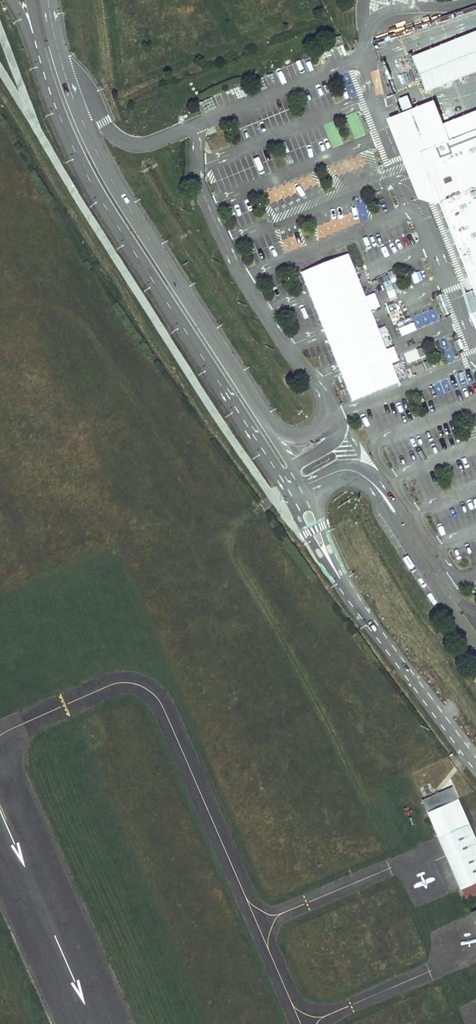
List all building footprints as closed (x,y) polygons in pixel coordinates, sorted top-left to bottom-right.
[(411,54),(425,88),(475,67),(475,28),(411,54)] [(448,138),(441,121),(431,98),(384,117),(398,150),(418,150),(437,198),(475,291),(467,295),(464,288),(461,289),(475,326),(475,127),(448,138)] [(475,127),(475,107),(441,121),(448,138),(475,127)] [(398,150),(415,195),(432,201),(437,198),(418,150),(398,150)] [(322,196),(314,174),(264,190),(272,212),(322,196)] [(318,239),(369,220),(364,204),(312,222),(318,239)] [(287,252),(305,246),(300,233),(282,239),(287,252)] [(347,254),(299,273),(350,402),(398,383),(347,254)] [(399,333),(438,323),(434,311),(396,321),(399,333)] [(452,788),(421,801),(459,890),(464,900),(475,895),(475,841),(458,800),(457,800),(452,788)]
